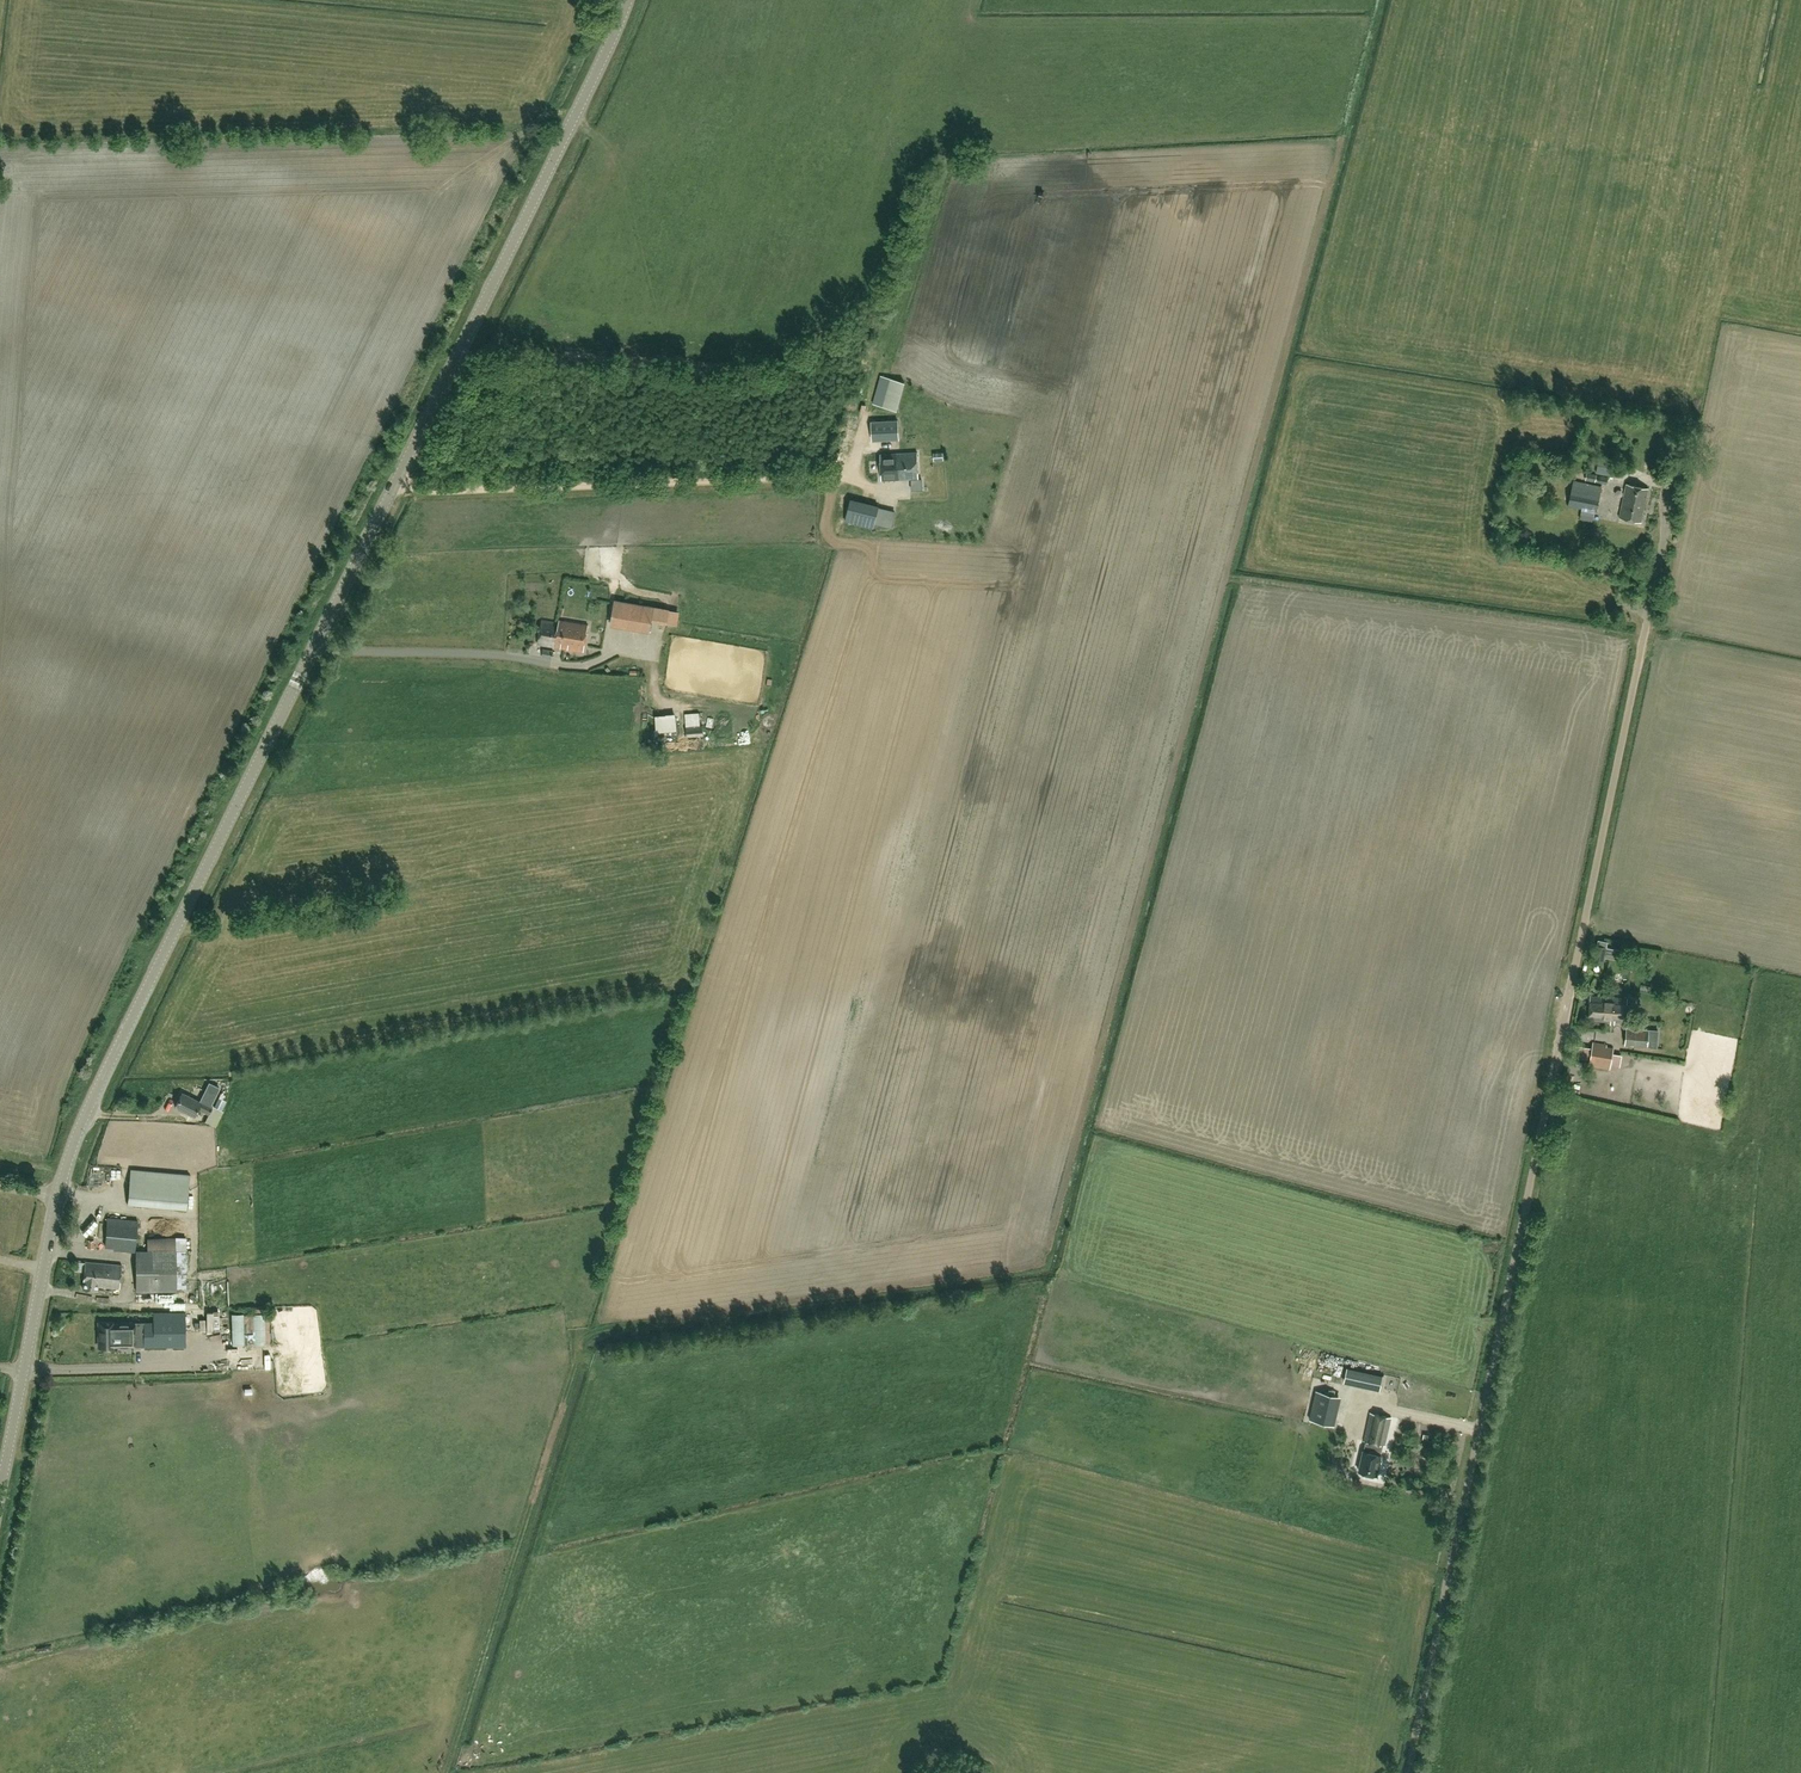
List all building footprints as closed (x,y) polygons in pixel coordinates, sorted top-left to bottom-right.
[(884,400),(895,403),(904,379),(892,375),(884,400)] [(897,439),(897,422),(871,422),(871,439),(897,439)] [(881,480),(918,479),(917,453),(880,454),(881,480)] [(1595,482),(1596,474),(1586,473),(1585,480),(1595,482)] [(1606,484),(1607,477),(1599,475),(1598,482),(1606,484)] [(1547,487),(1550,487),(1548,498),(1569,501),(1568,506),(1596,512),(1601,487),(1573,481),(1572,485),(1556,483),(1557,477),(1548,476),(1547,487)] [(1641,522),(1648,488),(1626,484),(1620,518),(1641,522)] [(874,523),(875,502),(848,501),(847,522),(874,523)] [(886,519),(886,504),(878,504),(877,519),(886,519)] [(610,626),(650,632),(654,607),(614,600),(610,626)] [(559,622),(542,619),(539,644),(584,651),(588,624),(559,620),(559,622)] [(552,658),(553,650),(543,649),(542,657),(552,658)] [(687,723),(701,722),(700,710),(687,711),(687,723)] [(704,736),(703,724),(686,726),(687,737),(704,736)] [(1594,963),(1603,965),(1604,956),(1606,945),(1597,943),(1594,963)] [(1590,995),(1588,1020),(1625,1024),(1628,999),(1590,995)] [(1627,1028),(1626,1035),(1626,1045),(1648,1047),(1649,1030),(1627,1028)] [(1609,1069),(1613,1048),(1607,1048),(1607,1044),(1593,1042),(1589,1066),(1609,1069)] [(221,1093),(214,1107),(202,1101),(201,1102),(182,1093),(175,1107),(194,1116),(198,1109),(208,1114),(205,1122),(215,1127),(223,1111),(221,1110),(225,1101),(223,1100),(225,1095),(221,1093)] [(132,1170),(128,1204),(187,1210),(191,1175),(132,1170)] [(134,1252),(137,1221),(108,1218),(105,1246),(115,1247),(114,1250),(134,1252)] [(188,1285),(187,1234),(177,1234),(177,1285),(188,1285)] [(171,1291),(171,1257),(135,1258),(135,1292),(171,1291)] [(119,1289),(122,1265),(85,1262),(83,1283),(83,1289),(98,1290),(98,1287),(119,1289)] [(244,1308),(232,1309),(233,1339),(266,1338),(265,1308),(253,1308),(253,1312),(244,1312),(244,1308)] [(134,1346),(185,1346),(185,1312),(154,1312),(154,1323),(118,1323),(118,1322),(98,1322),(98,1342),(114,1342),(114,1339),(133,1339),(134,1346)] [(232,1348),(233,1356),(246,1355),(245,1347),(232,1348)] [(1380,1387),(1382,1377),(1347,1370),(1344,1382),(1379,1390),(1380,1387)] [(1334,1425),(1340,1396),(1316,1389),(1310,1418),(1334,1425)] [(1385,1445),(1392,1417),(1370,1412),(1364,1441),(1367,1441),(1360,1471),(1376,1474),(1383,1445),(1385,1445)]
